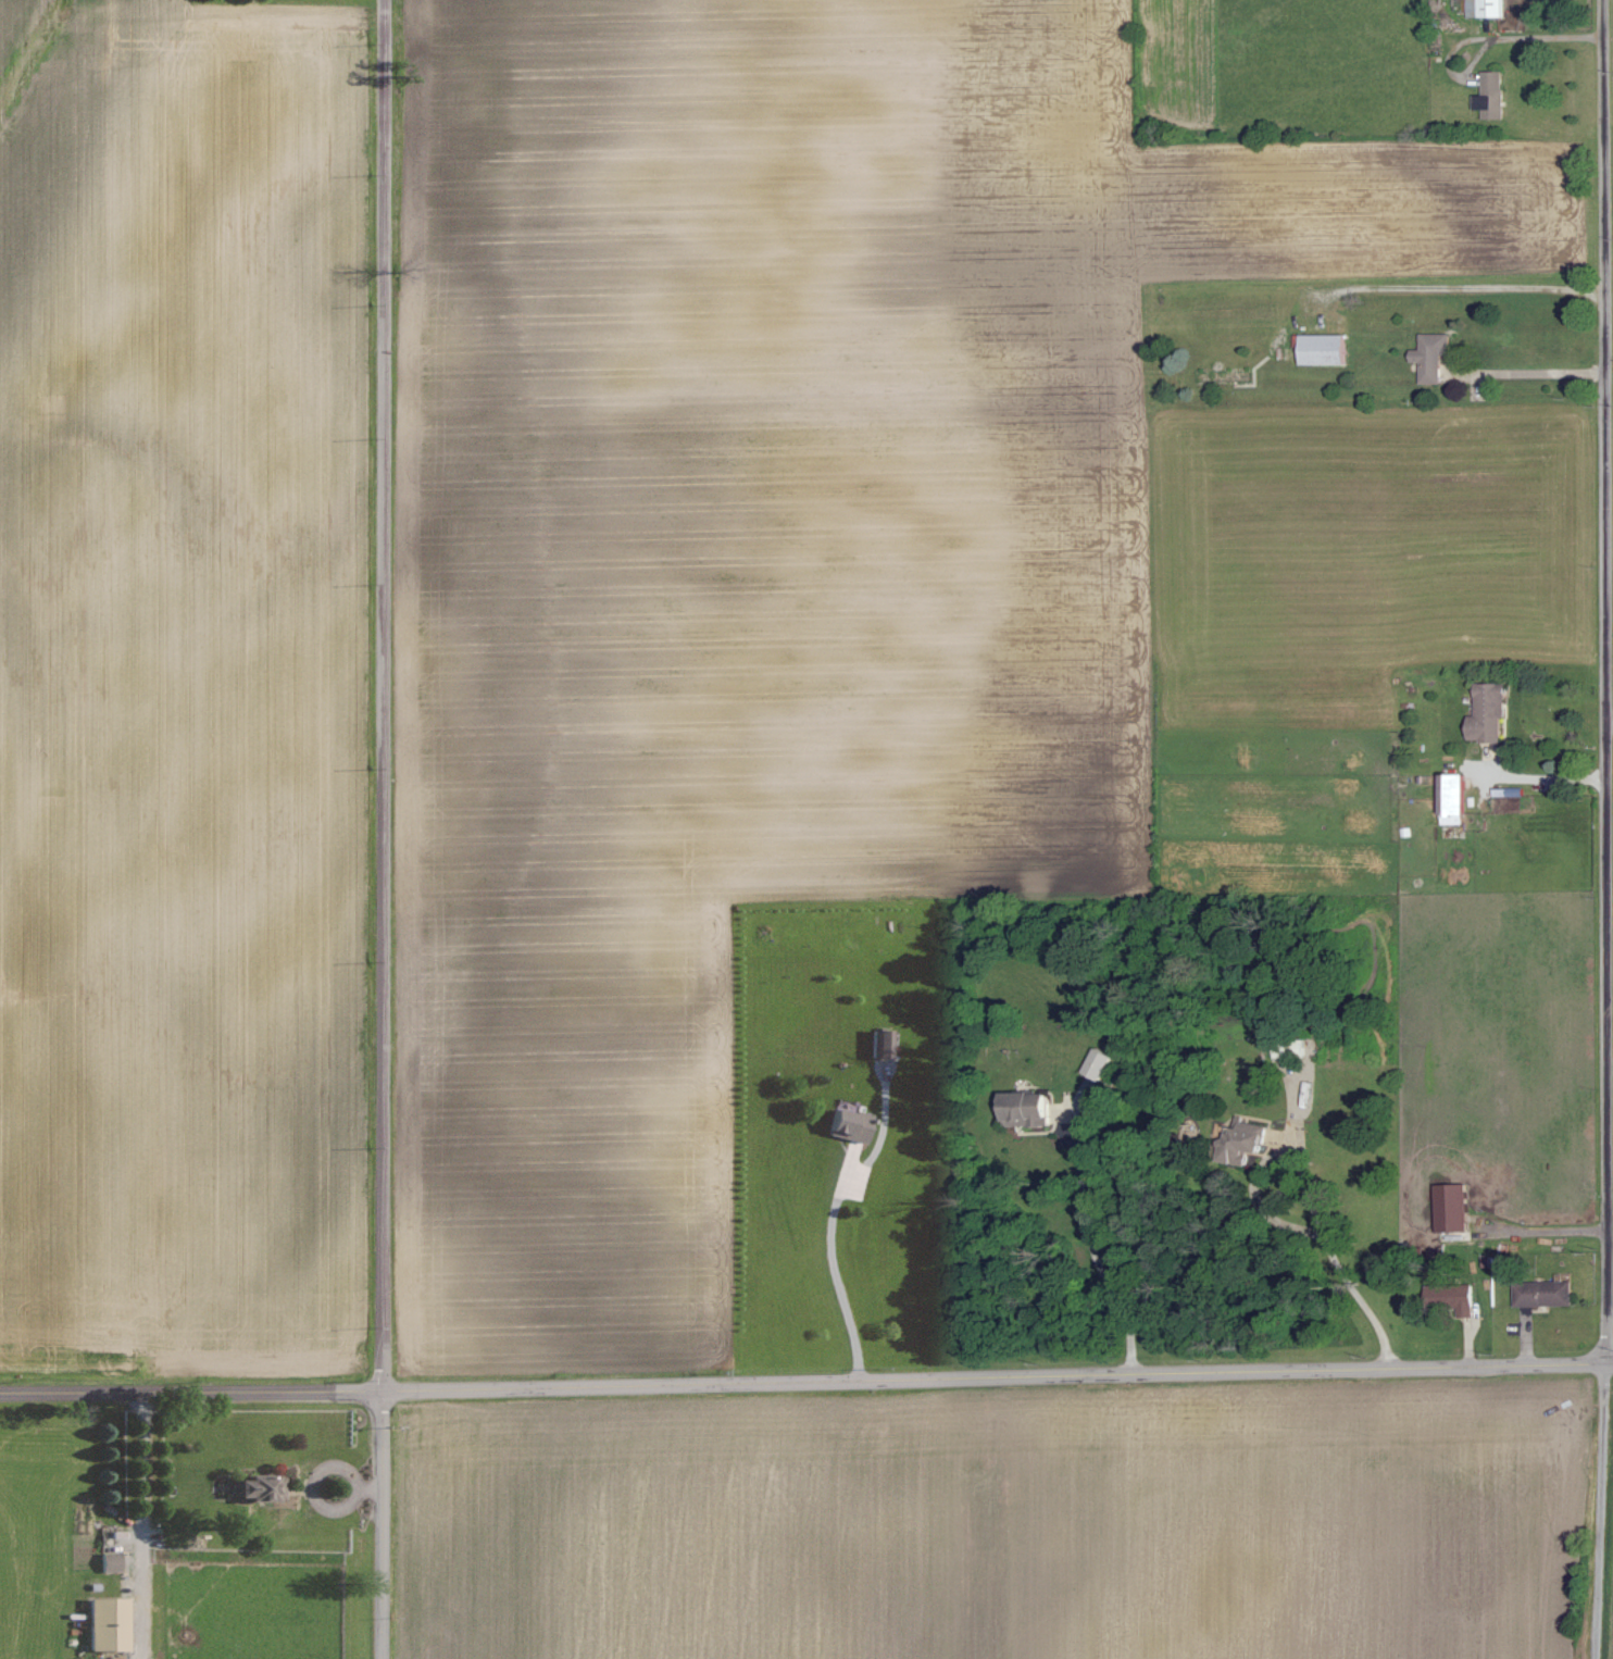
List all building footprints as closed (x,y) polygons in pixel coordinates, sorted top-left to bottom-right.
[(1502,17),(1502,0),(1465,0),(1465,18),(1502,17)] [(1480,96),(1472,95),(1472,109),(1481,109),(1481,119),(1501,119),(1501,72),(1481,72),(1480,96)] [(1418,383),(1439,383),(1439,355),(1448,355),(1447,333),(1417,333),(1418,348),(1408,349),(1408,362),(1418,362),(1418,383)] [(1343,364),(1342,334),(1297,334),(1298,364),(1343,364)] [(1465,741),(1502,741),(1501,682),(1473,683),(1473,715),(1465,715),(1465,741)] [(1438,774),(1439,824),(1462,824),(1461,773),(1438,774)] [(868,1058),(887,1058),(887,1029),(868,1030),(868,1058)] [(1079,1073),(1096,1082),(1109,1057),(1092,1048),(1079,1073)] [(998,1093),(999,1126),(1070,1125),(1070,1109),(1045,1109),(1045,1092),(998,1093)] [(850,1114),(826,1108),(820,1133),(858,1143),(865,1114),(851,1110),(850,1114)] [(1216,1162),(1243,1166),(1245,1152),(1257,1153),(1261,1124),(1233,1120),(1232,1129),(1221,1127),(1219,1141),(1216,1162)] [(1465,1232),(1464,1184),(1432,1185),(1433,1232),(1465,1232)] [(1512,1307),(1570,1305),(1570,1281),(1511,1283),(1512,1307)] [(1423,1286),(1424,1304),(1454,1303),(1455,1317),(1471,1317),(1470,1284),(1423,1286)] [(98,1572),(116,1572),(116,1553),(97,1553),(98,1572)] [(121,1599),(83,1599),(83,1651),(121,1651),(121,1599)]
